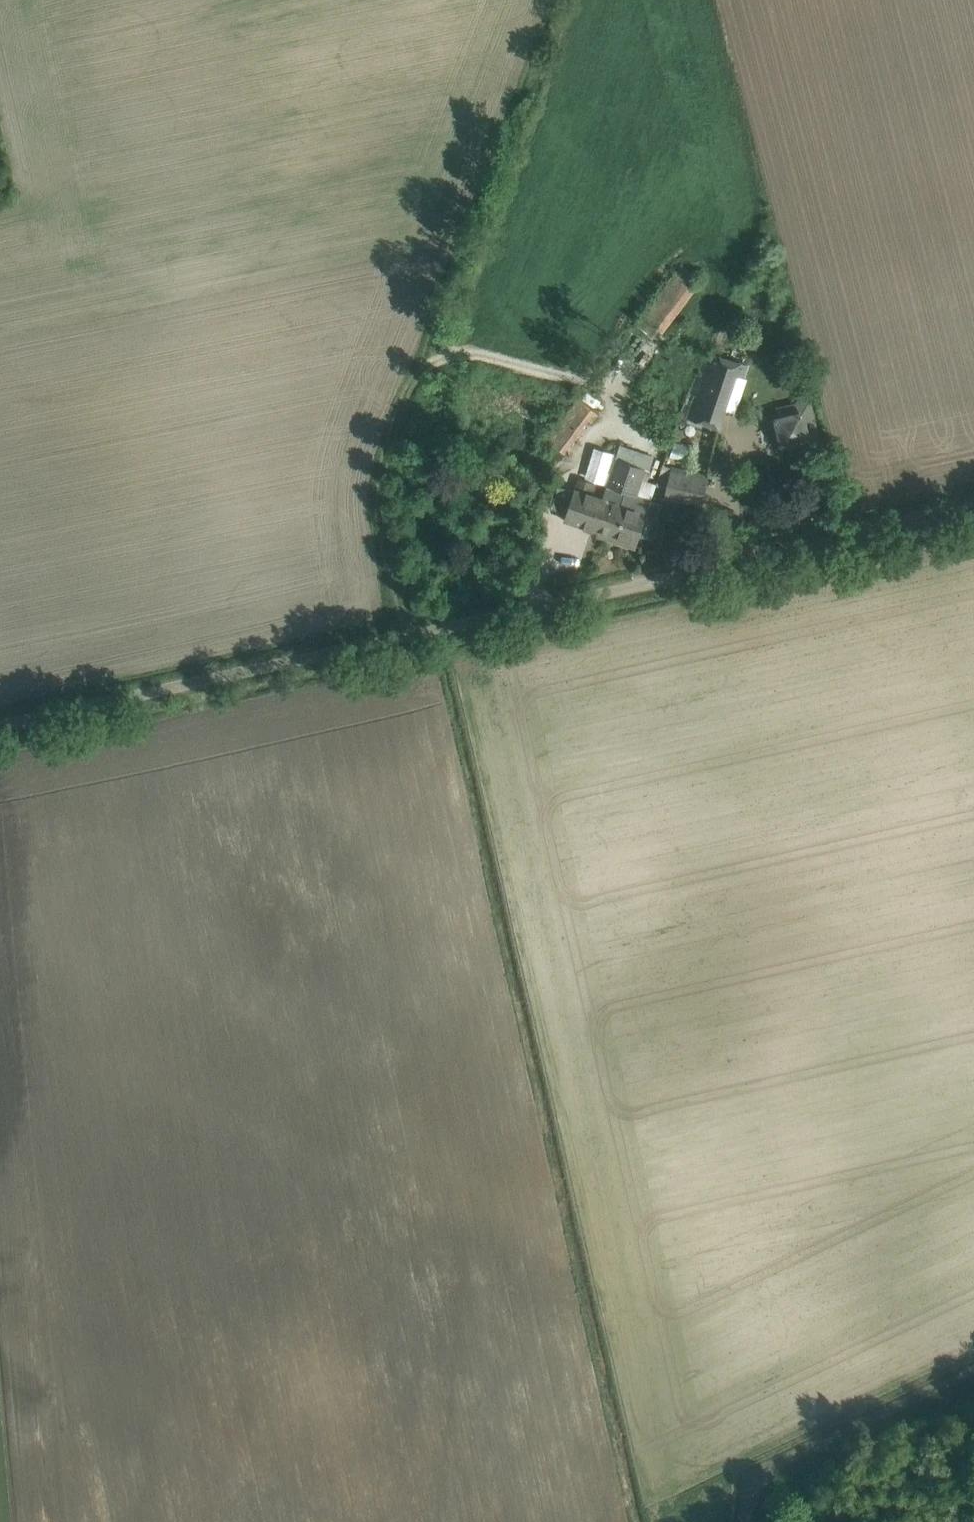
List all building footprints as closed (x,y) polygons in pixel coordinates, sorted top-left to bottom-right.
[(680,262),(640,316),(663,334),(695,291),(689,287),(698,275),(680,262)] [(692,418),(718,427),(736,375),(743,377),(747,365),(713,354),(692,418)] [(599,414),(578,398),(546,440),(564,454),(589,420),(593,422),(599,414)] [(777,408),(788,455),(821,447),(810,400),(777,408)] [(647,480),(651,471),(649,470),(654,456),(621,444),(602,497),(590,493),(593,483),(578,478),(564,520),(598,531),(597,535),(635,548),(640,535),(650,538),(654,536),(659,520),(657,516),(647,512),(651,500),(638,496),(643,479),(647,480)] [(707,479),(674,472),(672,471),(668,487),(666,495),(702,503),(707,479)] [(560,486),(552,509),(565,513),(573,490),(560,486)]
